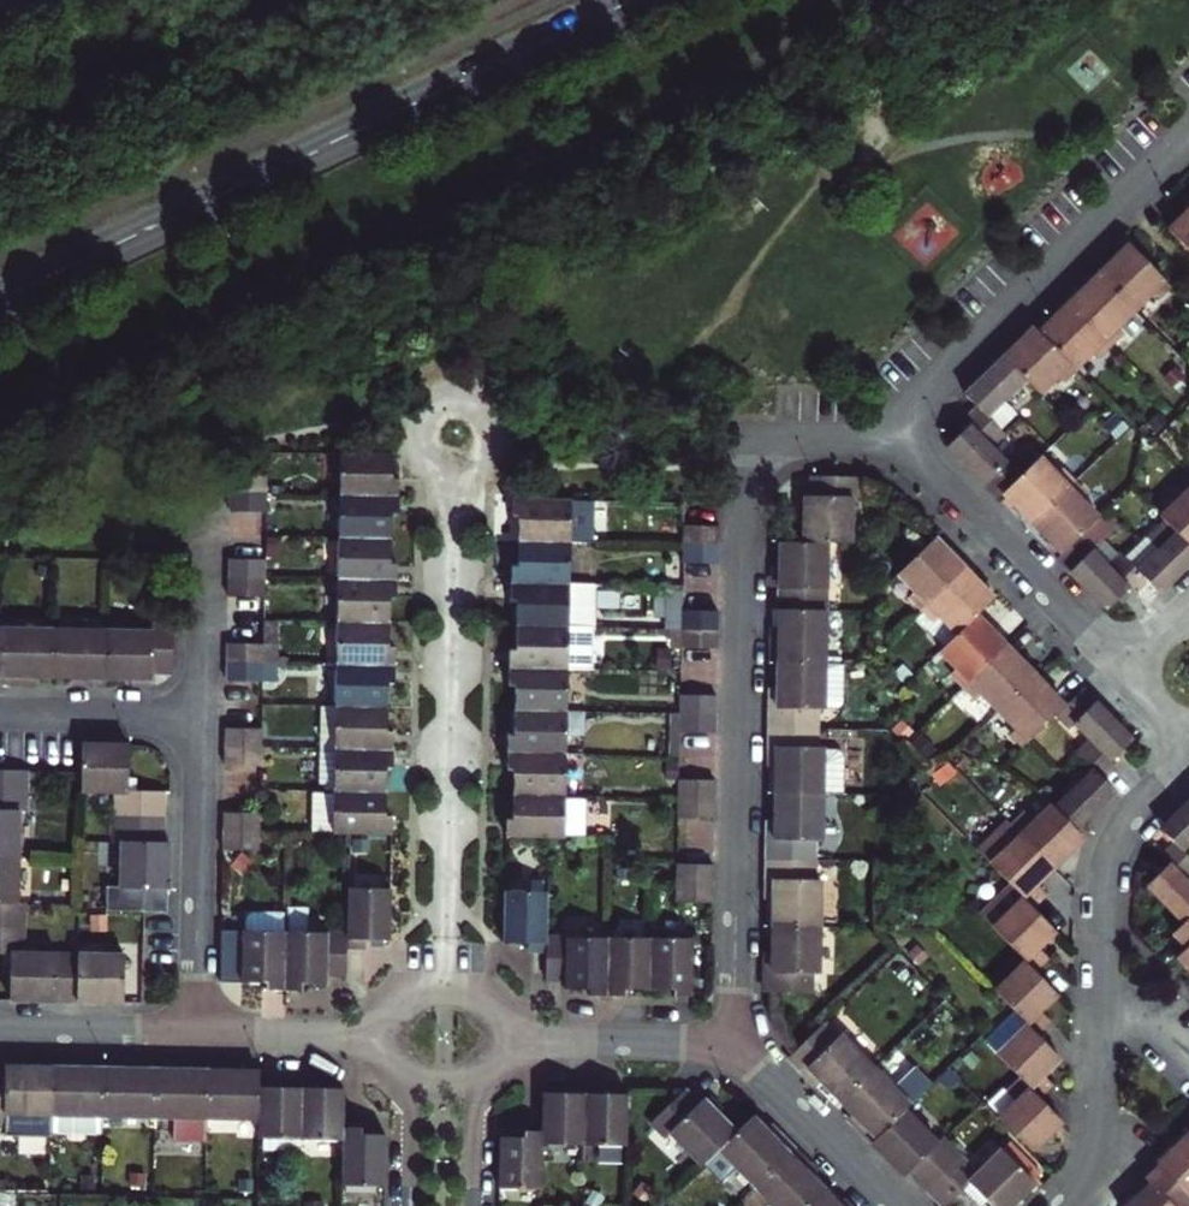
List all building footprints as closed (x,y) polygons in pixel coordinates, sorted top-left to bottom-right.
[(1168,230),(1188,251),(1188,209),(1168,230)] [(1157,297),(1170,284),(1129,242),(1098,273),(1134,309),(1153,292),(1157,297)] [(1116,326),(1134,309),(1098,273),(1068,302),(1108,343),(1121,331),(1116,326)] [(1068,302),(1038,332),(1074,368),(1091,352),(1095,356),(1108,343),(1068,302)] [(1074,368),(1038,332),(1033,328),(1003,356),(1023,377),(1039,393),(1057,376),(1061,381),(1074,368)] [(990,446),(1003,433),(985,415),(1023,377),(1003,356),(965,394),(977,407),(964,420),(968,425),(990,446)] [(947,446),(997,497),(1002,492),(1023,472),(1011,459),(1006,464),(990,446),(968,425),(947,446)] [(339,496),(397,497),(398,479),(391,479),(392,455),(374,455),(340,454),(339,496)] [(1002,492),(1032,523),(1074,482),(1062,470),(1057,474),(1039,456),(1023,472),(1002,492)] [(858,476),(810,475),(810,496),(804,496),(803,542),(827,543),(850,543),(851,496),(857,496),(858,476)] [(265,477),(230,476),(230,494),(265,495),(265,477)] [(1032,523),(1062,554),(1083,533),(1099,518),(1081,499),(1086,494),(1074,482),(1032,523)] [(1161,518),(1177,534),(1188,546),(1188,490),(1161,518)] [(265,514),(265,495),(230,494),(229,513),(265,514)] [(339,496),(338,538),(390,539),(391,515),(397,515),(397,497),(339,496)] [(518,542),(569,543),(570,501),(536,500),(512,500),(512,517),(518,517),(518,542)] [(1062,554),(1057,558),(1108,610),(1129,589),(1108,567),(1121,555),(1107,540),(1119,528),(1104,513),(1099,518),(1083,533),(1062,554)] [(1121,555),(1108,567),(1129,589),(1134,593),(1147,581),(1159,593),(1188,564),(1188,546),(1177,534),(1161,518),(1159,516),(1142,532),(1148,539),(1126,559),(1121,555)] [(718,527),(683,527),(682,545),(718,545),(718,527)] [(338,538),(320,538),(319,581),(337,581),(396,582),(396,564),(390,563),(390,539),(338,538)] [(923,608),(964,568),(935,538),(902,570),(898,574),(915,591),(911,596),(923,608)] [(569,585),(569,543),(518,542),(517,566),(511,565),(510,584),(569,585)] [(778,608),(826,610),(827,543),(803,542),(779,542),(778,608)] [(718,564),(718,545),(682,545),(682,564),(718,564)] [(228,579),(263,579),(264,560),(228,559),(228,579)] [(957,634),(977,616),(994,598),(964,568),(923,608),(936,622),(940,617),(957,634)] [(228,579),(228,597),(263,598),(263,579),(228,579)] [(337,581),(336,623),(389,624),(389,599),(395,599),(396,582),(337,581)] [(592,586),(569,585),(510,584),(510,601),(516,602),(516,626),(592,628),(592,586)] [(681,629),(681,610),(682,587),(663,587),(662,629),(681,629)] [(777,661),(825,662),(826,610),(778,608),(778,626),(778,635),(771,635),(771,661),(777,661)] [(717,630),(717,611),(681,610),(681,629),(717,630)] [(1006,646),(977,616),(957,634),(940,651),(957,669),(953,674),(965,686),(1006,646)] [(335,666),(394,666),(395,647),(388,647),(389,624),(336,623),(335,666)] [(152,672),(171,672),(173,626),(154,625),(154,633),(107,632),(106,678),(152,679),(152,672)] [(592,628),(516,626),(515,650),(509,650),(509,669),(567,670),(591,670),(592,628)] [(717,630),(681,629),(680,648),(717,649),(717,630)] [(1,683),(27,683),(27,677),(35,678),(54,678),(54,631),(2,630),(1,683)] [(107,632),(54,631),(54,678),(72,678),(80,678),(80,684),(106,684),(106,678),(107,632)] [(262,645),(227,644),(226,664),(262,664),(262,645)] [(1006,646),(965,686),(977,699),(982,695),(999,712),(1036,676),(1006,646)] [(776,707),(770,707),(770,727),(816,728),(816,708),(824,708),(824,707),(838,707),(842,703),(844,662),(825,662),(777,661),(777,689),(776,707)] [(226,664),(226,682),(261,682),(262,664),(226,664)] [(394,684),(394,666),(335,666),(335,707),(387,708),(387,684),(394,684)] [(566,712),(567,670),(509,669),(509,686),(515,686),(515,711),(566,712)] [(1065,705),(1036,676),(999,712),(1015,729),(1011,733),(1023,746),(1031,739),(1056,714),(1065,705)] [(1073,723),(1089,740),(1112,762),(1133,740),(1082,689),(1065,705),(1056,714),(1069,727),(1073,723)] [(716,715),(716,696),(679,695),(679,714),(716,715)] [(335,707),(318,706),(317,749),(392,751),(393,732),(387,732),(387,708),(335,707)] [(278,710),(266,711),(266,723),(278,723),(278,710)] [(566,712),(515,711),(514,734),(508,734),(507,753),(565,754),(566,712)] [(716,715),(679,714),(679,732),(715,733),(716,715)] [(906,720),(894,731),(904,741),(916,730),(906,720)] [(823,795),(845,795),(846,757),(845,754),(843,752),(840,752),(823,751),(823,748),(816,748),(816,728),(770,727),(769,747),(775,748),(775,767),(774,793),(823,795)] [(225,729),(225,747),(260,748),(260,730),(225,729)] [(923,732),(914,740),(929,756),(938,747),(923,732)] [(980,736),(973,744),(983,754),(990,746),(980,736)] [(1077,829),(1107,800),(1115,792),(1103,778),(1115,766),(1112,762),(1089,740),(1077,752),(1094,770),(1055,808),(1077,829)] [(128,745),(81,745),(80,773),(80,792),(115,793),(114,817),(160,818),(161,794),(134,793),(134,771),(127,770),(128,745)] [(260,748),(225,747),(224,767),(260,767),(260,748)] [(392,751),(317,749),(317,792),(386,793),(386,768),(392,769),(392,751)] [(565,754),(507,753),(507,771),(514,771),(513,795),(565,796),(565,754)] [(946,768),(931,783),(940,792),(955,777),(946,768)] [(0,771),(0,792),(26,792),(26,772),(0,771)] [(714,799),(714,781),(678,781),(677,799),(714,799)] [(17,858),(18,812),(25,812),(26,792),(0,792),(0,858),(17,858)] [(311,832),(349,833),(391,834),(391,816),(385,816),(386,793),(317,792),(312,792),(311,832)] [(767,860),(814,861),(814,840),(822,840),(823,795),(774,793),(774,819),(774,839),(768,839),(767,860)] [(506,818),(506,836),(548,837),(584,838),(585,797),(565,796),(513,795),(513,818),(506,818)] [(677,817),(713,818),(714,799),(677,799),(677,817)] [(1188,845),(1188,802),(1160,830),(1173,843),(1161,855),(1169,863),(1185,880),(1188,877),(1188,859),(1182,851),(1188,845)] [(1010,825),(1052,868),(1084,837),(1077,829),(1055,808),(1052,805),(1034,823),(1023,812),(1010,825)] [(259,814),(223,814),(223,831),(258,832),(259,814)] [(141,914),(141,889),(167,890),(168,845),(160,845),(160,818),(114,817),(113,842),(125,843),(124,889),(105,888),(104,914),(141,914)] [(1002,817),(972,847),(989,864),(1005,880),(1032,908),(1047,895),(1036,884),(1052,868),(1010,825),(1002,817)] [(223,831),(223,849),(258,850),(258,832),(223,831)] [(23,930),(23,904),(16,904),(17,858),(0,858),(0,929),(23,930)] [(773,880),(773,898),(772,925),(820,926),(821,880),(813,879),(814,861),(767,860),(767,879),(773,880)] [(1185,880),(1169,863),(1147,885),(1183,922),(1173,933),(1186,947),(1188,944),(1188,884),(1185,880)] [(712,884),(712,865),(676,864),(676,883),(712,884)] [(1038,949),(1055,932),(1032,908),(1005,880),(974,910),(1025,963),(1035,973),(1049,959),(1038,949)] [(711,902),(712,884),(676,883),(675,901),(711,902)] [(389,940),(390,888),(348,887),(347,934),(347,946),(365,946),(365,940),(389,940)] [(166,914),(167,890),(141,889),(141,914),(143,914),(166,914)] [(546,950),(546,937),(547,891),(505,890),(504,943),(528,943),(528,950),(546,950)] [(246,932),(221,932),(221,977),(222,983),(265,985),(265,991),(284,991),(285,933),(285,913),(252,913),(247,918),(246,932)] [(771,993),(811,994),(812,973),(836,973),(837,927),(820,926),(772,925),(772,951),(772,971),(765,971),(765,993),(771,993)] [(55,1001),(56,954),(22,954),(23,930),(0,929),(0,954),(9,954),(8,1001),(55,1001)] [(347,946),(347,934),(285,933),(284,991),(302,991),(302,985),(326,986),(327,975),(346,975),(347,946)] [(608,939),(546,937),(546,950),(545,979),(565,980),(566,990),(588,991),(588,996),(607,997),(608,939)] [(649,992),(650,939),(608,939),(607,997),(625,998),(625,992),(649,992)] [(693,940),(650,939),(649,992),(673,992),(673,998),(691,999),(693,940)] [(1186,947),(1176,957),(1188,969),(1188,944),(1186,947)] [(121,1003),(122,956),(77,955),(56,954),(55,1001),(121,1003)] [(1058,996),(1035,973),(1025,963),(994,992),(1010,1008),(1027,1026),(1037,1036),(1051,1023),(1041,1012),(1058,996)] [(1059,1059),(1037,1036),(1027,1026),(1010,1008),(980,1038),(1019,1078),(1040,1099),(1053,1087),(1043,1076),(1059,1059)] [(840,1099),(873,1068),(840,1034),(835,1039),(821,1024),(792,1053),(788,1057),(802,1071),(808,1065),(840,1099)] [(103,1116),(104,1069),(104,1062),(78,1062),(78,1068),(70,1068),(52,1068),(51,1115),(103,1116)] [(103,1116),(155,1117),(156,1063),(130,1062),(130,1070),(122,1070),(104,1069),(103,1116)] [(181,1070),(181,1064),(156,1063),(155,1117),(206,1118),(207,1071),(190,1070),(181,1070)] [(207,1064),(207,1071),(206,1118),(259,1119),(259,1088),(259,1080),(260,1072),(241,1072),(233,1071),(233,1065),(207,1064)] [(873,1068),(840,1099),(876,1137),(904,1109),(909,1105),(931,1083),(914,1066),(892,1087),(873,1068)] [(4,1120),(4,1136),(50,1137),(51,1115),(52,1068),(5,1067),(5,1074),(0,1074),(0,1120),(4,1120)] [(1061,1121),(1040,1099),(1010,1069),(979,1099),(1020,1141),(1031,1152),(1061,1121)] [(259,1088),(259,1119),(258,1139),(261,1139),(301,1140),(302,1082),(284,1081),(284,1088),(259,1088)] [(302,1082),(301,1140),(342,1141),(343,1128),(344,1089),(320,1088),(320,1082),(302,1082)] [(584,1146),(586,1087),(567,1087),(567,1093),(543,1094),(542,1132),(542,1144),(584,1146)] [(627,1146),(628,1121),(628,1095),(604,1094),(604,1088),(586,1087),(584,1146),(627,1146)] [(684,1089),(651,1121),(665,1135),(670,1130),(703,1165),(719,1149),(736,1132),(703,1098),(698,1104),(684,1089)] [(871,1142),(904,1175),(909,1170),(926,1188),(959,1156),(942,1138),(937,1143),(904,1109),(876,1137),(871,1142)] [(753,1116),(736,1132),(719,1149),(755,1186),(793,1148),(775,1130),(771,1134),(765,1129),(753,1116)] [(771,1134),(775,1130),(769,1124),(765,1129),(771,1134)] [(342,1141),(342,1186),(384,1186),(385,1135),(361,1135),(361,1128),(343,1128),(342,1141)] [(499,1137),(498,1189),(540,1190),(542,1144),(542,1132),(523,1131),(523,1138),(499,1137)] [(1188,1135),(1159,1164),(1161,1166),(1188,1195),(1188,1135)] [(300,1152),(301,1140),(261,1139),(261,1151),(300,1152)] [(793,1148),(755,1186),(774,1205),(811,1205),(826,1191),(812,1177),(807,1171),(811,1167),(793,1148)] [(926,1188),(944,1205),(969,1182),(992,1205),(1009,1205),(1034,1182),(1007,1154),(1002,1149),(976,1174),(959,1156),(926,1188)] [(1134,1188),(1140,1194),(1152,1183),(1148,1179),(1161,1166),(1159,1164),(1134,1188)] [(1188,1203),(1188,1195),(1161,1166),(1148,1179),(1152,1183),(1140,1194),(1128,1205),(1186,1205),(1188,1203)] [(817,1173),(811,1167),(807,1171),(812,1177),(817,1173)] [(838,1203),(826,1191),(811,1205),(840,1205),(838,1203)]
